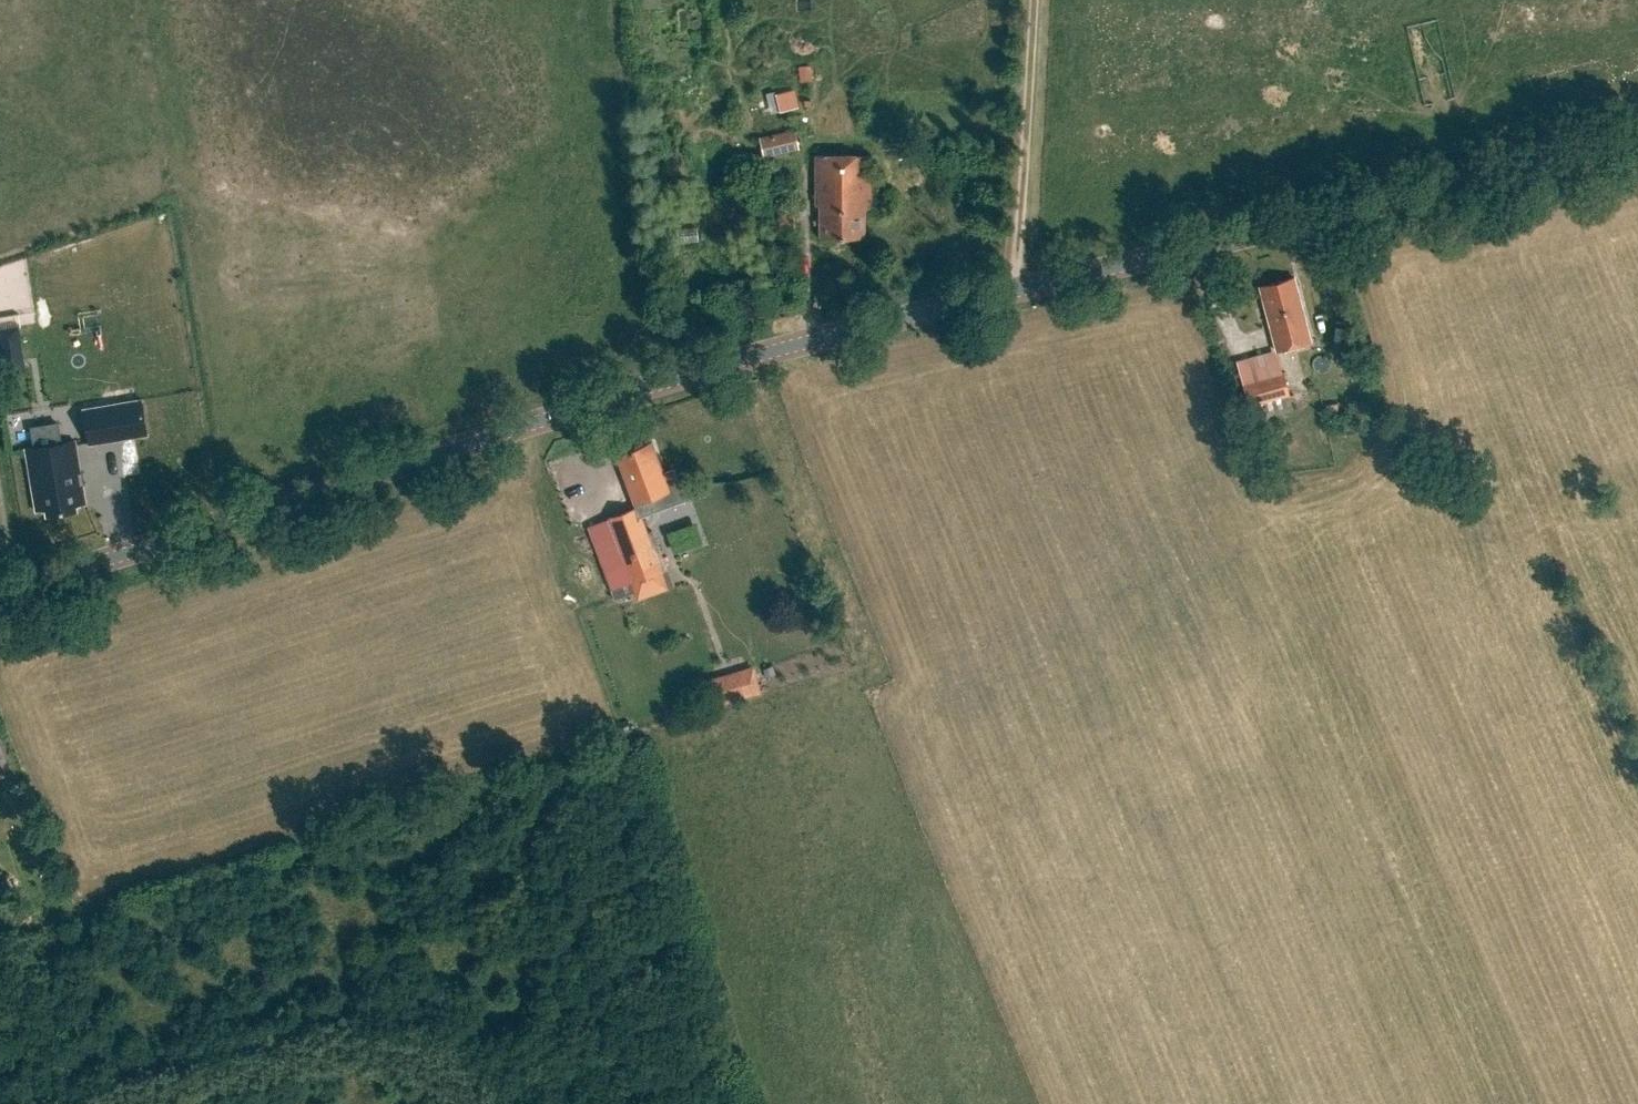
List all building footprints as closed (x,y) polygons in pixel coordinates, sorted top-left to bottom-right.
[(761,140),(764,157),(799,149),(796,133),(761,140)] [(820,238),(864,238),(864,210),(871,206),(871,156),(816,156),(816,206),(820,206),(820,238)] [(794,229),(794,215),(779,214),(779,229),(794,229)] [(1294,278),(1259,287),(1276,351),(1311,342),(1294,278)] [(0,340),(0,353),(1,359),(21,356),(18,338),(0,340)] [(1283,372),(1242,383),(1248,406),(1289,395),(1283,372)] [(141,399),(83,409),(89,445),(148,435),(141,399)] [(652,442),(616,455),(636,509),(640,518),(641,518),(664,509),(663,507),(682,499),(672,471),(664,474),(652,442)] [(27,450),(37,510),(52,508),(53,513),(72,510),(71,506),(84,504),(74,443),(27,450)] [(636,509),(608,519),(637,600),(668,588),(660,567),(665,565),(658,546),(653,548),(641,518),(640,518),(636,509)] [(756,666),(705,683),(715,710),(765,693),(756,666)]
